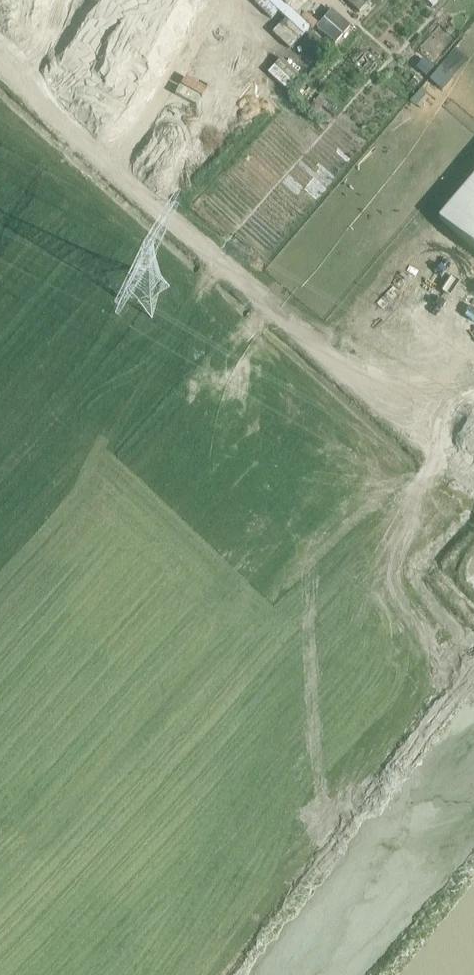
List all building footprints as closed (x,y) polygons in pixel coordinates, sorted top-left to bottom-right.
[(332,7),(317,26),(338,43),(353,24),(332,7)] [(439,219),(473,249),(473,178),(439,219)]
